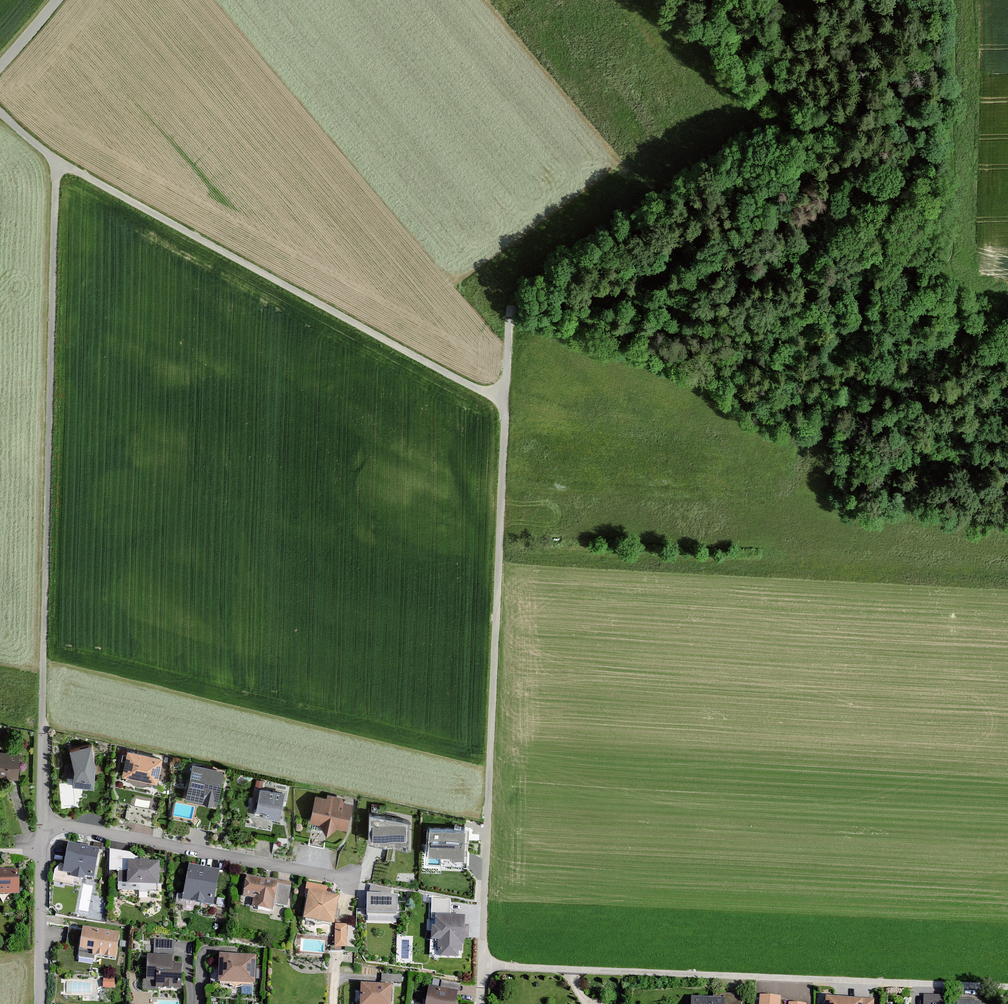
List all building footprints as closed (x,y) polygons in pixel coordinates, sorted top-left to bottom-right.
[(785,46),(772,53),(779,65),(792,58),(785,46)] [(91,746),(72,751),(77,772),(75,784),(97,787),(98,772),(91,746)] [(164,759),(128,751),(122,779),(158,787),(164,759)] [(19,779),(20,753),(0,752),(0,778),(19,779)] [(228,772),(190,764),(183,800),(220,808),(228,772)] [(288,796),(260,791),(255,814),(284,820),(288,796)] [(355,806),(317,799),(312,825),(350,832),(355,806)] [(414,821),(374,814),(370,840),(410,847),(414,821)] [(465,829),(429,828),(428,855),(451,856),(451,860),(464,860),(465,829)] [(101,853),(69,847),(64,875),(95,881),(101,853)] [(160,864),(130,864),(129,886),(159,887),(160,864)] [(221,876),(191,870),(184,902),(214,908),(221,876)] [(0,874),(0,898),(22,898),(22,874),(0,874)] [(293,886),(247,879),(244,900),(255,902),(254,908),(275,911),(275,906),(289,909),(293,886)] [(397,893),(367,892),(366,915),(397,915),(397,893)] [(341,899),(311,894),(306,922),(336,927),(341,899)] [(452,903),(430,902),(428,959),(463,960),(464,920),(451,920),(452,903)] [(348,930),(336,930),(337,949),(348,949),(348,930)] [(122,939),(82,933),(78,957),(118,964),(122,939)] [(185,960),(146,959),(146,996),(185,997),(185,960)] [(257,960),(219,959),(218,986),(256,988),(257,960)] [(361,986),(361,1003),(393,1003),(393,989),(400,989),(400,978),(379,977),(379,987),(361,986)] [(115,981),(102,980),(102,990),(114,990),(115,981)] [(429,989),(427,1003),(459,1003),(461,987),(443,985),(442,991),(429,989)]
